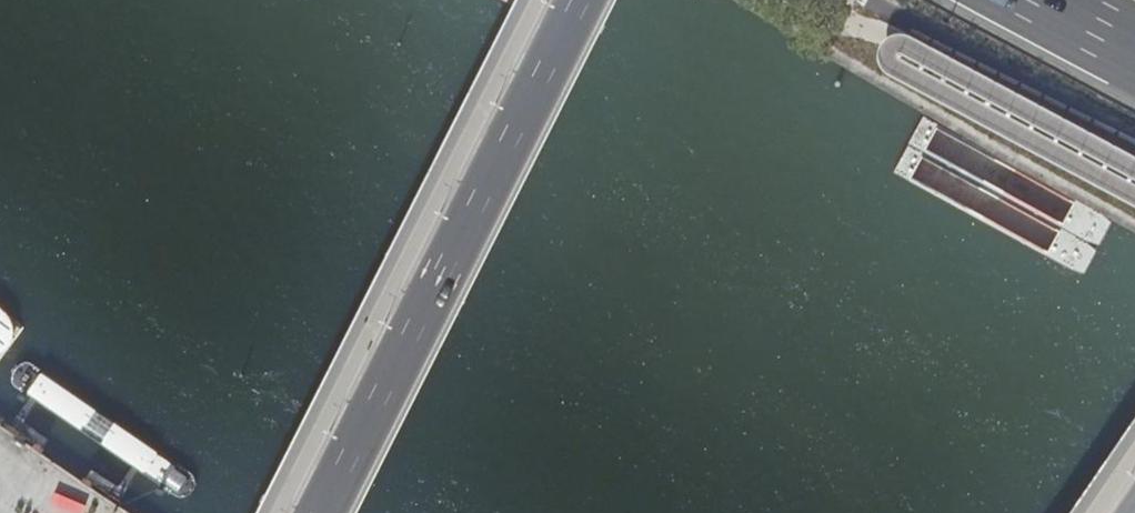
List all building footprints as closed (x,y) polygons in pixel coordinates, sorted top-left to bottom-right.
[(10,512),(101,512),(103,509),(103,502),(100,502),(42,477),(32,500),(34,471),(23,467),(0,465),(0,473),(28,475),(27,494),(0,492),(0,495),(11,499),(11,500),(10,512)]
